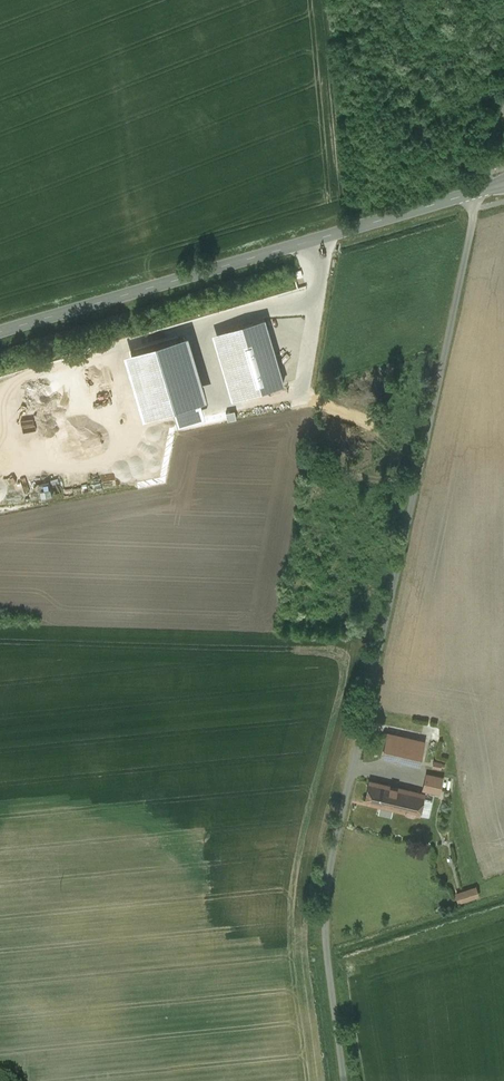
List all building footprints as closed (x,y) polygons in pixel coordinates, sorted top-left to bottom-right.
[(265,317),(212,333),(232,399),(285,384),(265,317)] [(188,333),(124,353),(143,416),(207,397),(188,333)] [(104,357),(27,380),(47,445),(124,421),(104,357)] [(430,730),(391,721),(386,745),(424,754),(430,730)] [(448,766),(432,763),(428,781),(444,784),(448,766)] [(430,783),(374,770),(369,792),(425,804),(430,783)] [(381,813),(393,815),(394,808),(382,806),(381,813)] [(457,887),(460,896),(483,889),(479,879),(457,887)]
